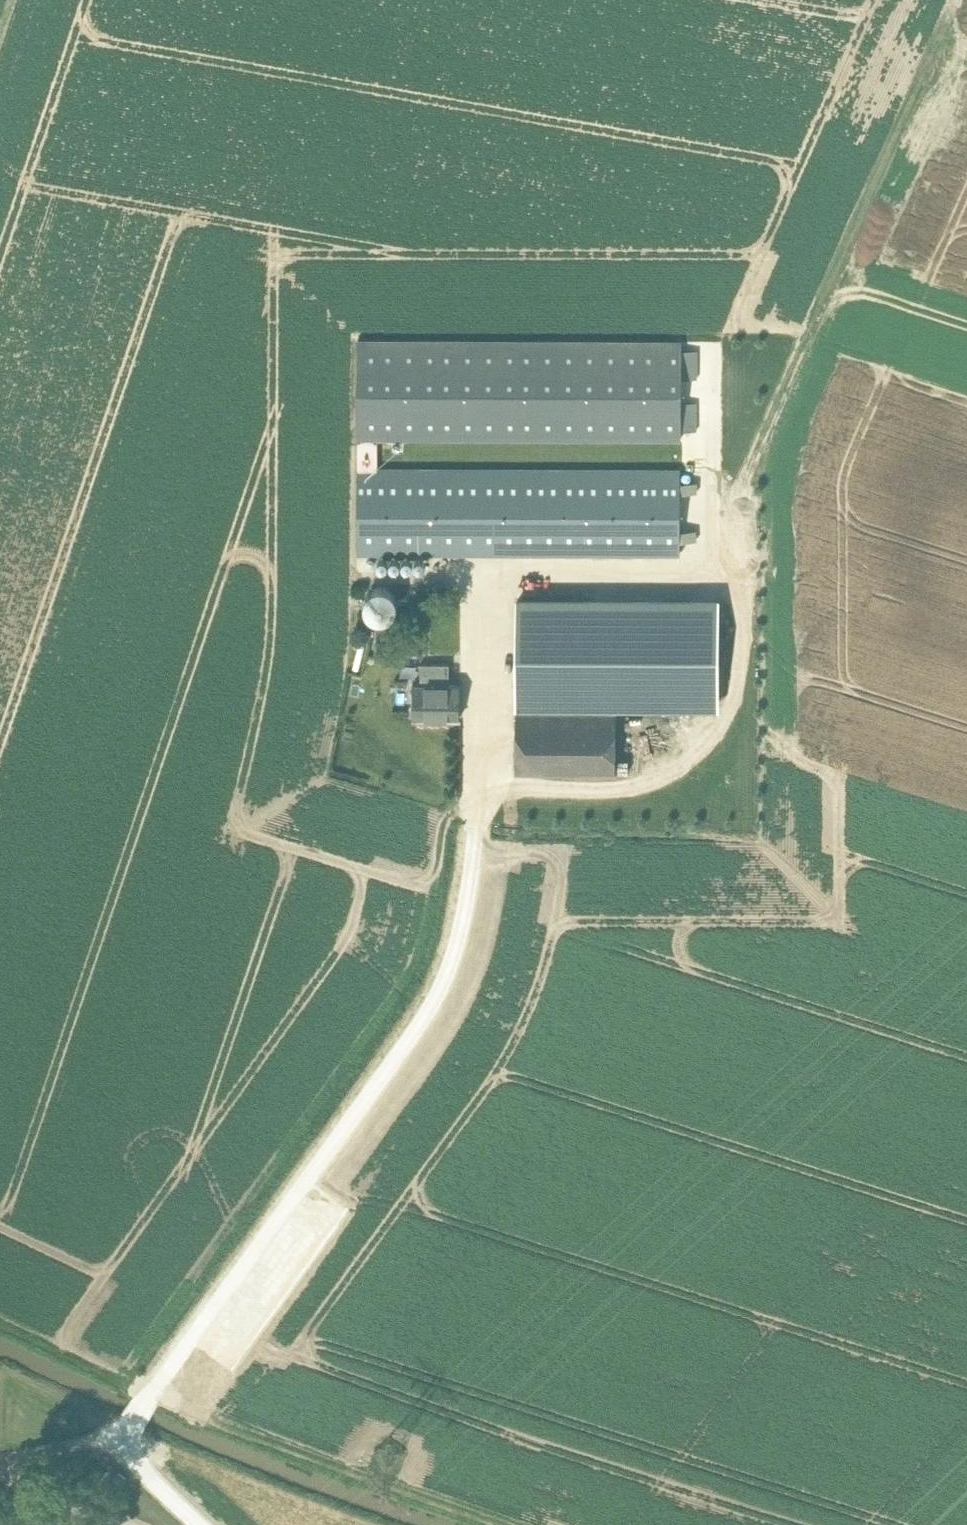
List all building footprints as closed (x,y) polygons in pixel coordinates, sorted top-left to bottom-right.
[(359,343),(359,470),(376,470),(376,438),(682,439),(682,343),(359,343)] [(681,555),(681,471),(376,470),(359,470),(358,574),(374,574),(374,554),(681,555)] [(366,595),(365,602),(366,609),(371,615),(377,618),(384,619),(391,616),(396,611),(398,604),(397,596),(393,590),(386,586),(379,586),(371,589),(366,595)] [(516,703),(679,703),(680,651),(680,602),(516,601),(516,703)] [(459,718),(460,684),(448,684),(448,675),(448,662),(419,663),(420,684),(414,684),(414,698),(414,718),(459,718)] [(616,773),(616,713),(536,712),(516,712),(515,772),(535,773),(616,773)]
